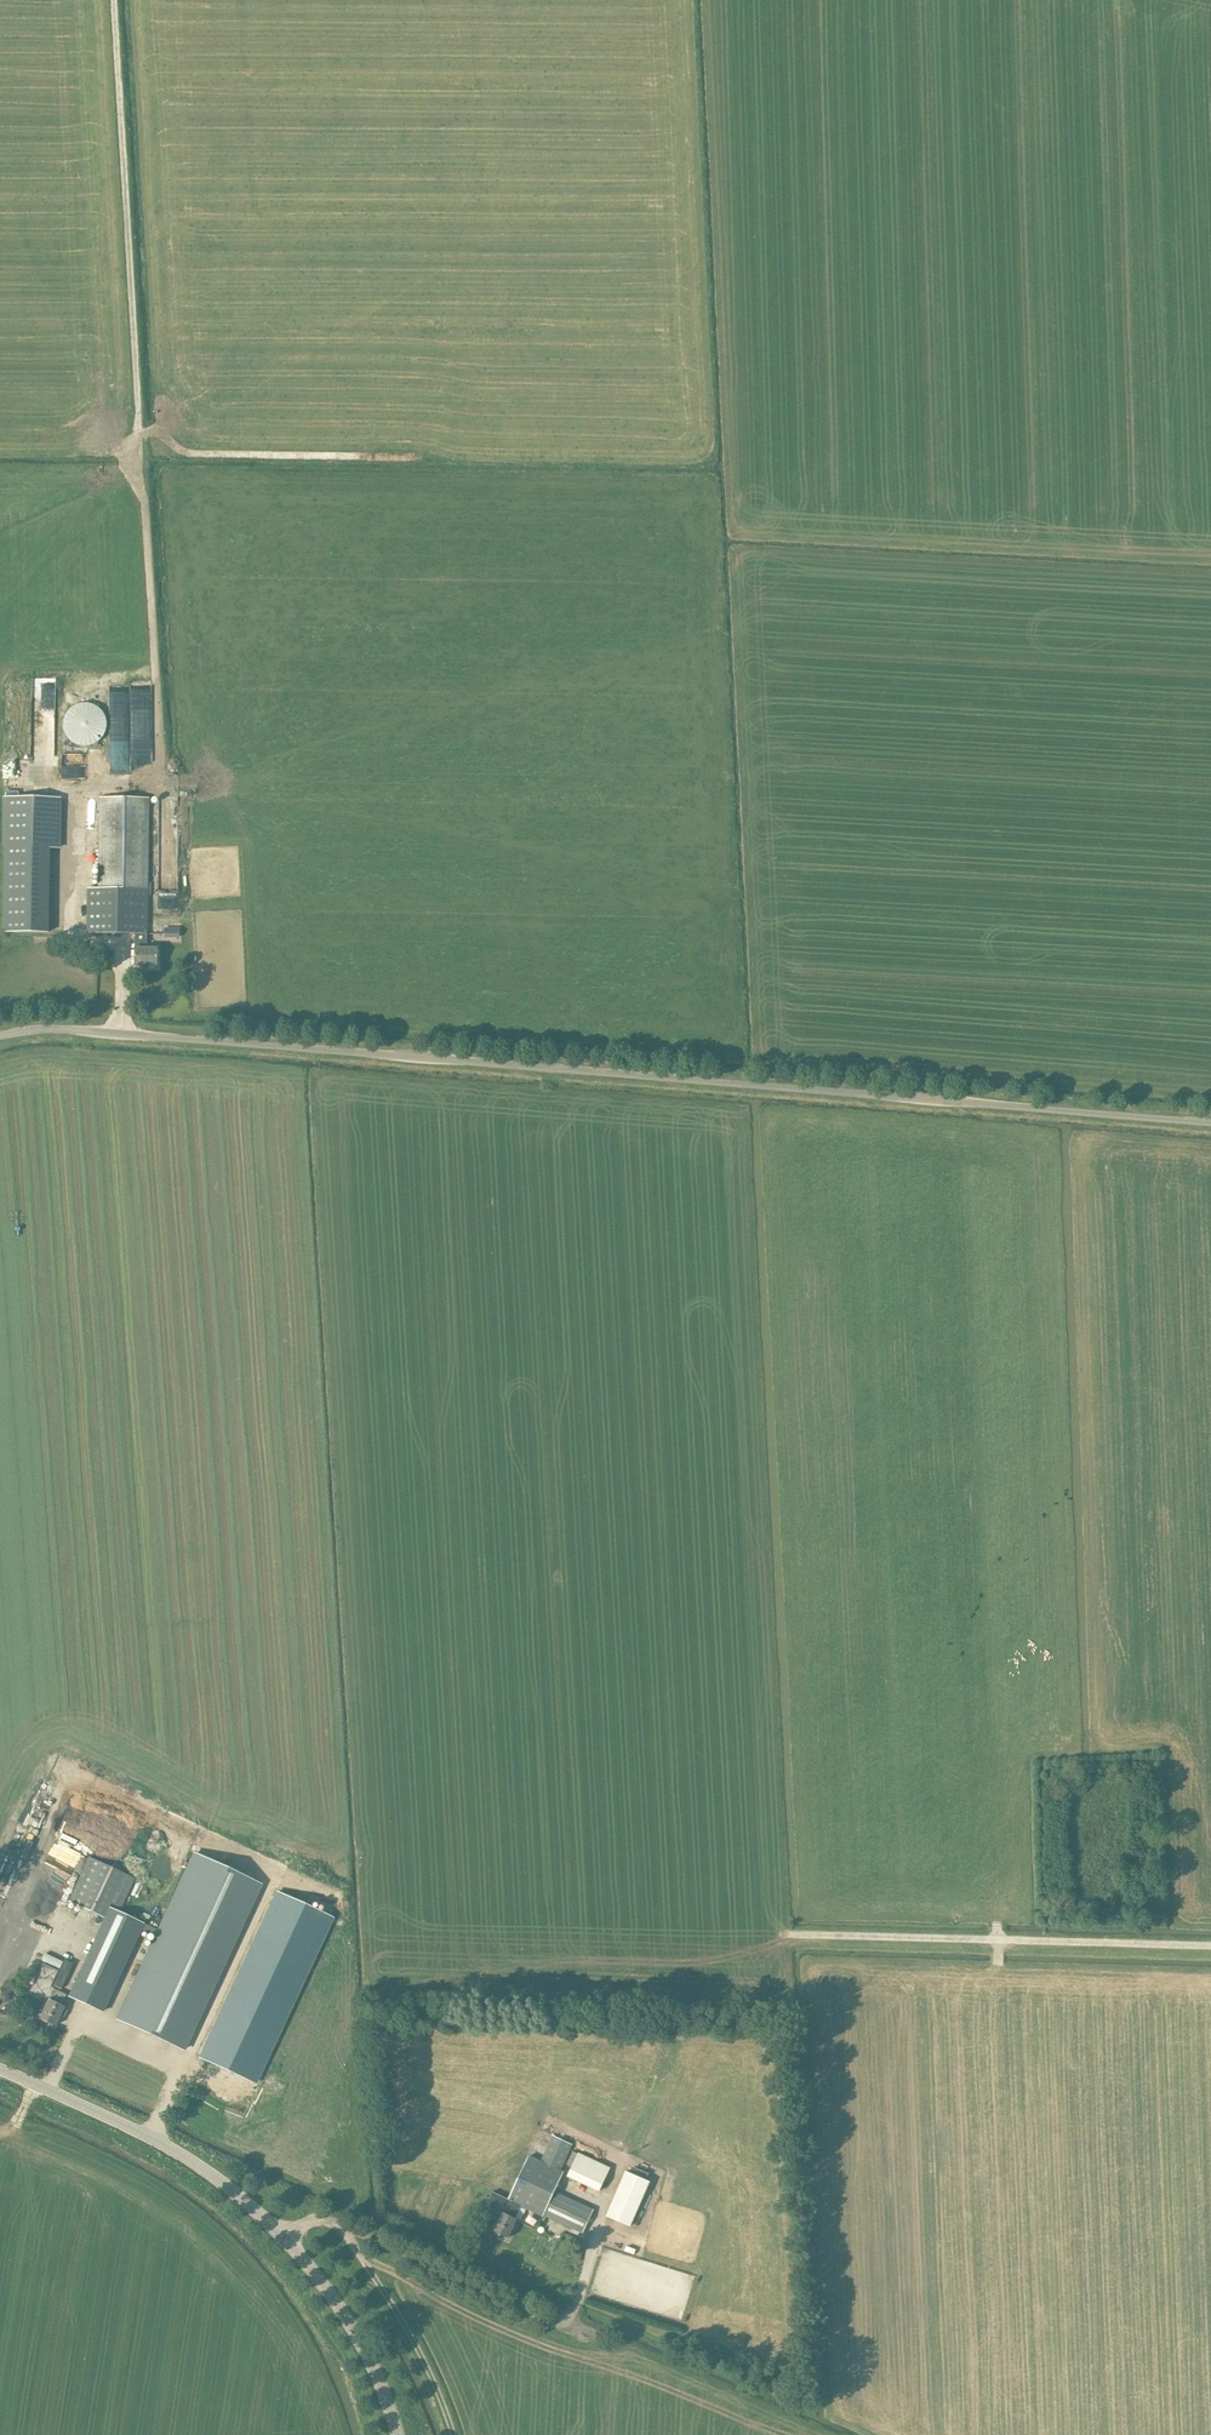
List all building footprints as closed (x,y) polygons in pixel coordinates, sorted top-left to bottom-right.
[(109,694),(130,694),(130,724),(147,724),(147,727),(151,727),(152,692),(132,691),(109,690),(109,694)] [(64,719),(63,726),(65,732),(68,738),(72,742),(78,745),(85,746),(91,745),(97,742),(102,738),(105,732),(107,726),(106,719),(103,713),(99,709),(94,705),(88,703),(82,703),(76,705),(70,709),(66,713),(64,719)] [(62,766),(86,765),(86,753),(62,754),(62,766)] [(49,848),(58,848),(58,798),(5,797),(5,846),(3,932),(48,932),(49,848)] [(86,934),(134,934),(146,934),(147,934),(149,798),(98,799),(97,888),(87,889),(86,934)] [(146,934),(134,934),(134,948),(134,966),(155,966),(155,949),(146,949),(146,934)] [(105,1919),(69,1996),(102,2012),(140,1929),(156,1936),(117,2019),(184,2049),(260,1884),(194,1854),(158,1931),(119,1913),(110,1908),(105,1919)] [(88,1857),(67,1901),(90,1912),(103,1918),(108,1905),(120,1911),(135,1879),(88,1857)] [(277,1892),(200,2057),(256,2083),(332,1918),(277,1892)] [(43,1964),(39,1972),(29,1992),(48,2000),(50,2000),(54,1990),(55,1988),(53,1987),(50,1986),(54,1979),(58,1971),(43,1964)] [(48,2000),(39,2018),(55,2025),(60,2015),(64,2017),(67,2010),(63,2008),(64,2007),(60,2005),(65,1995),(54,1990),(50,2000),(48,2000)] [(516,2219),(521,2206),(543,2217),(544,2215),(583,2234),(594,2210),(555,2191),(564,2171),(562,2170),(573,2144),(553,2136),(542,2161),(538,2159),(529,2155),(509,2199),(493,2191),(486,2206),(502,2215),(495,2231),(509,2237),(517,2220),(516,2219)] [(573,2166),(578,2153),(572,2151),(567,2164),(573,2166)] [(601,2191),(612,2167),(579,2152),(569,2176),(601,2191)] [(625,2172),(606,2216),(631,2226),(649,2181),(625,2172)]
